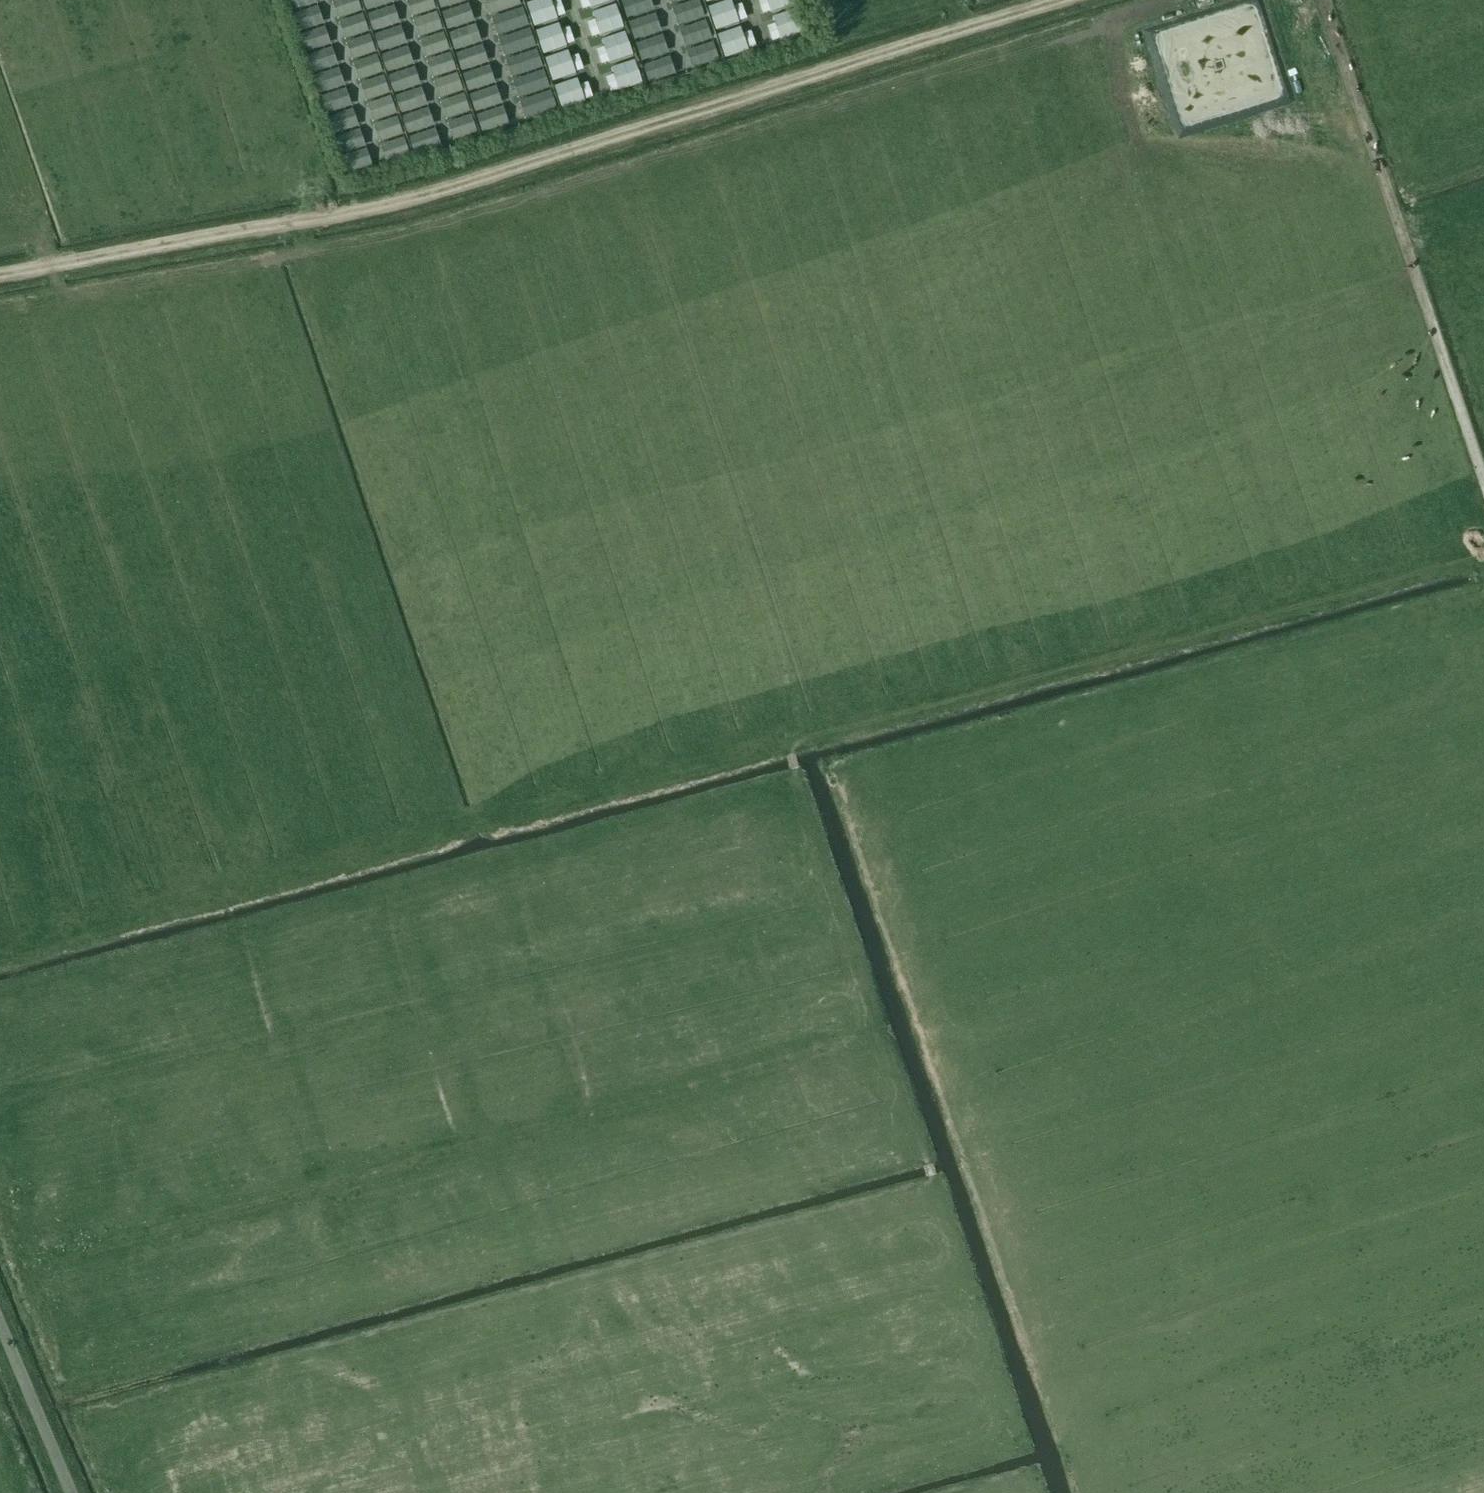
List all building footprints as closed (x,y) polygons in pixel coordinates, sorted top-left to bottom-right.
[(435,0),(391,0),(389,2),(391,7),(382,10),(372,23),(363,17),(358,0),(335,0),(370,119),(397,111),(388,80),(418,102),(432,98),(436,111),(453,106),(449,95),(468,108),(435,0)] [(520,2),(520,0),(495,0),(498,9),(520,2)] [(525,4),(533,31),(534,30),(551,83),(575,76),(567,50),(566,50),(551,0),(540,0),(525,4)] [(616,0),(588,0),(613,92),(668,77),(663,56),(634,64),(616,0)] [(747,52),(731,0),(705,0),(723,60),(747,52)] [(578,81),(553,87),(559,110),(584,104),(578,81)] [(547,93),(528,101),(536,118),(555,110),(547,93)]
